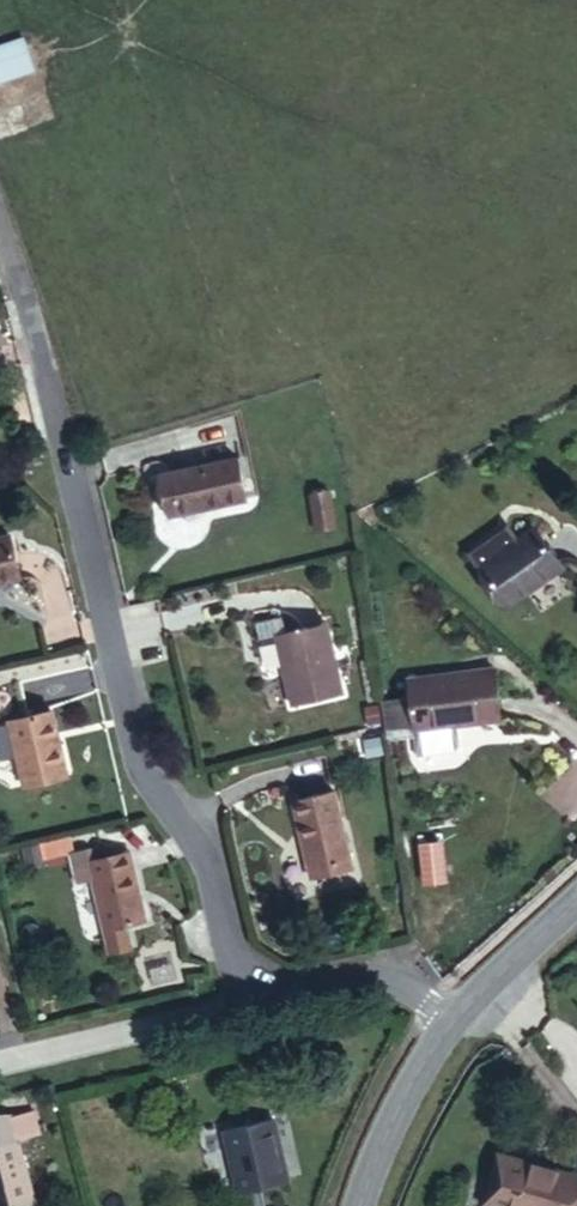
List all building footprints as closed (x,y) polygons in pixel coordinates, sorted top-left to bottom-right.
[(35,72),(23,36),(0,44),(0,84),(35,72)] [(211,422),(137,454),(155,495),(230,465),(211,422)] [(310,494),(313,532),(334,530),(331,492),(310,494)] [(500,554),(511,544),(495,526),(483,536),(500,554)] [(524,532),(511,544),(500,554),(471,579),(504,614),(557,566),(524,532)] [(471,579),(500,554),(483,536),(457,558),(471,579)] [(322,634),(275,646),(290,718),(339,708),(322,634)] [(438,696),(418,700),(424,729),(444,725),(448,747),(479,740),(475,723),(505,716),(494,665),(434,678),(438,696)] [(2,720),(18,780),(62,768),(45,708),(2,720)] [(62,768),(18,780),(23,797),(66,785),(62,768)] [(290,814),(306,883),(352,870),(336,802),(290,814)] [(417,844),(422,886),(448,883),(443,841),(417,844)] [(41,851),(24,856),(28,873),(46,868),(41,851)] [(152,921),(133,852),(91,864),(88,852),(72,857),(80,885),(96,881),(116,956),(137,951),(130,928),(152,921)] [(352,870),(306,883),(309,894),(355,883),(352,870)] [(574,1130),(496,1111),(482,1158),(563,1177),(574,1130)] [(265,1117),(207,1137),(230,1203),(287,1182),(265,1117)] [(0,1126),(0,1205),(32,1205),(9,1123),(0,1126)]
